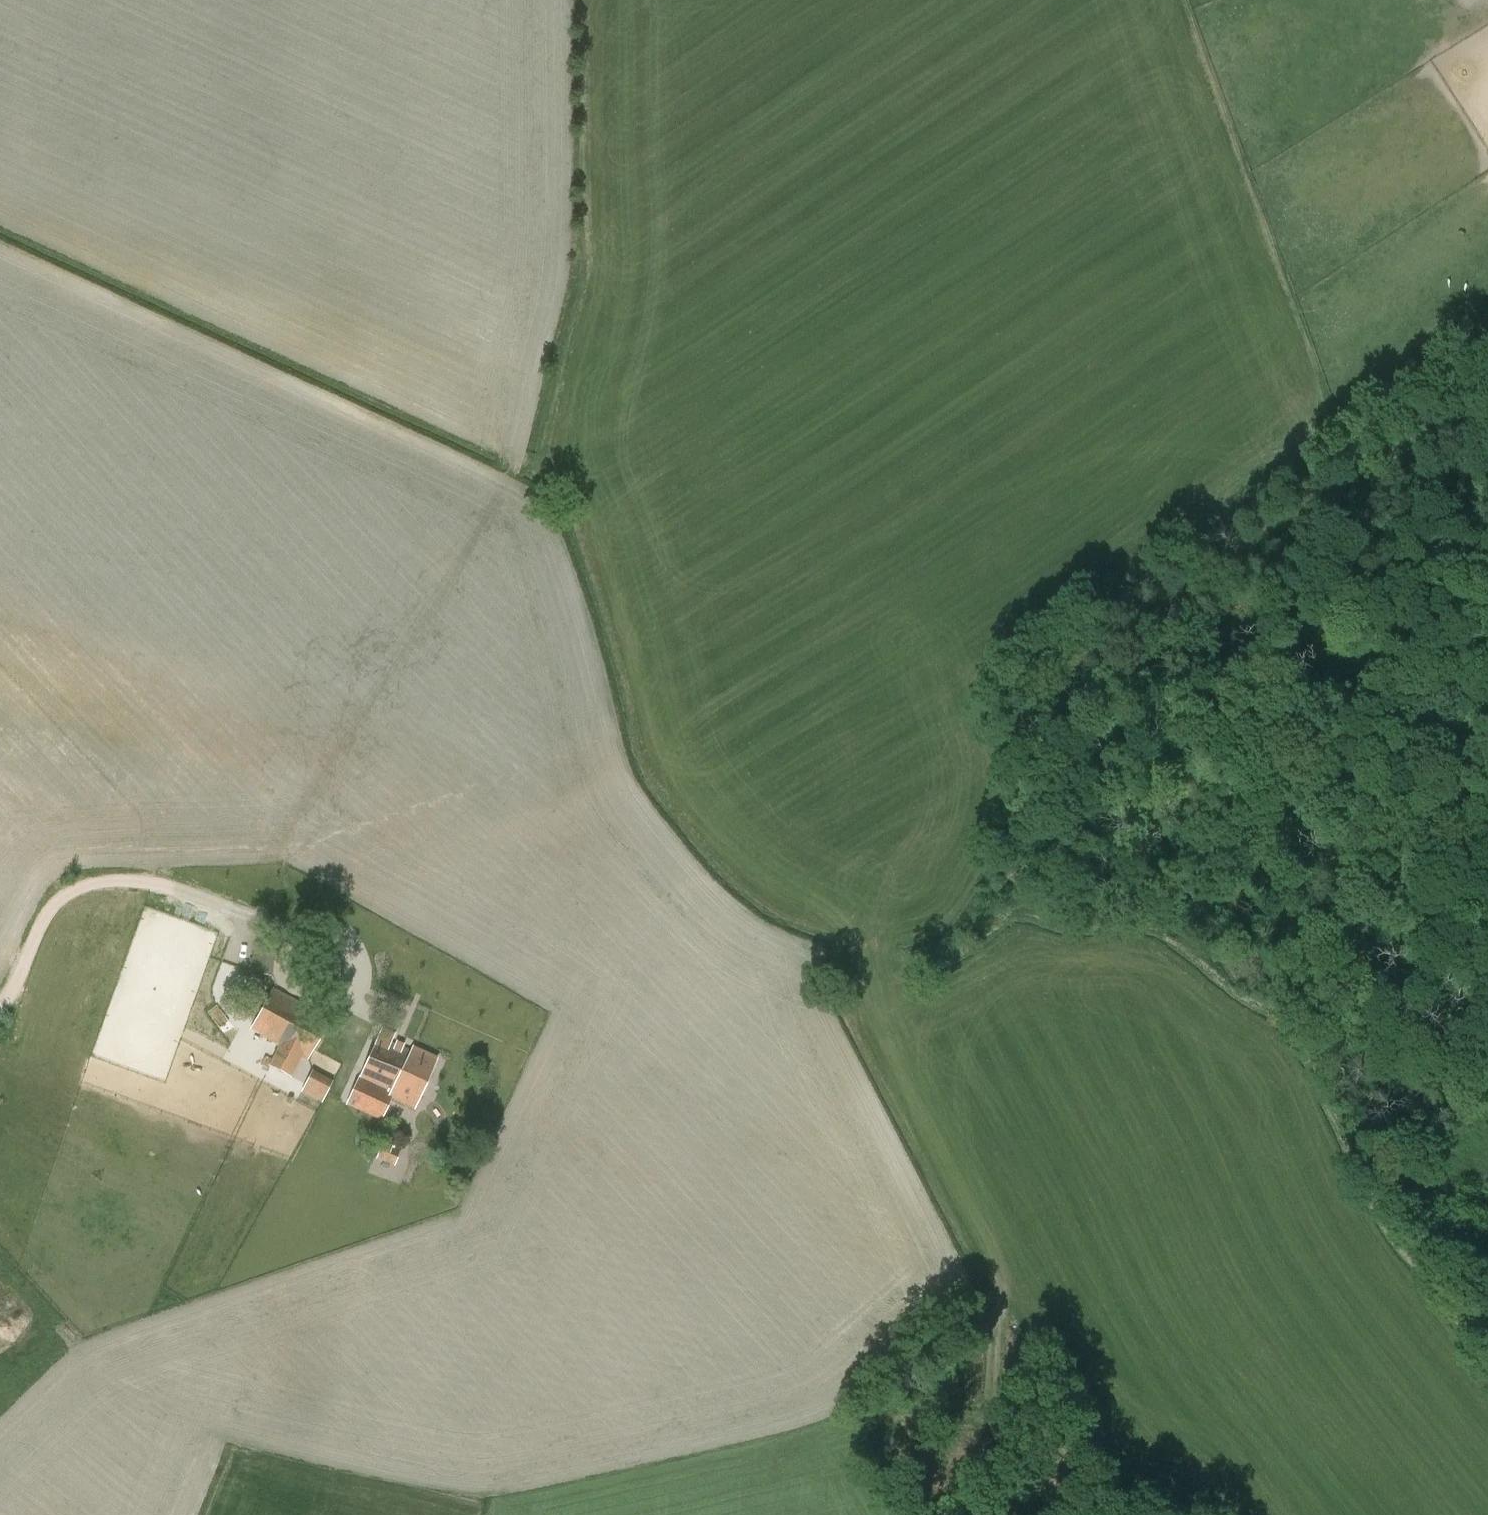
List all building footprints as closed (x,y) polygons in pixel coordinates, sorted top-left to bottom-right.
[(256,945),(250,972),(271,976),(276,948),(256,945)] [(249,1030),(281,1046),(269,1065),(292,1078),(302,1059),(308,1062),(331,1018),(274,988),(249,1030)] [(411,1053),(391,1044),(394,1035),(381,1029),(360,1077),(359,1077),(347,1103),(382,1119),(391,1097),(415,1107),(436,1060),(413,1049),(411,1053)] [(313,1070),(301,1092),(323,1103),(334,1080),(313,1070)] [(393,1147),(395,1138),(385,1134),(377,1159),(394,1166),(400,1150),(393,1147)]
